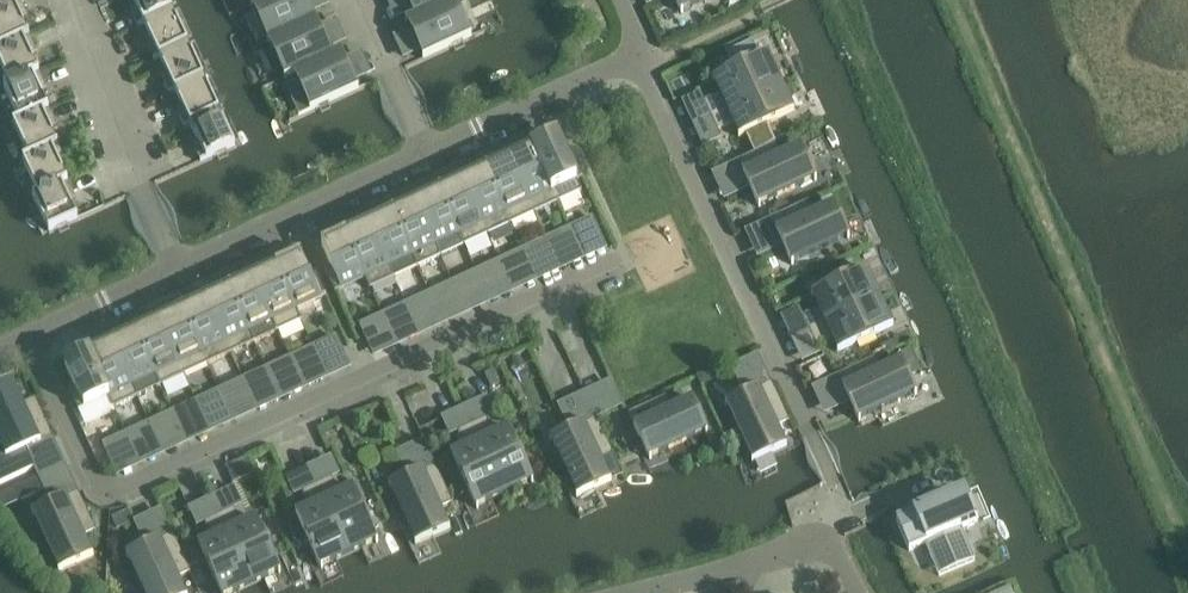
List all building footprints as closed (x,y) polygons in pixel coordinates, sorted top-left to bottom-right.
[(0,7),(0,48),(29,35),(19,13),(25,10),(20,0),(17,0),(0,7)] [(170,5),(168,0),(133,0),(139,13),(133,15),(138,27),(173,11),(170,5)] [(251,6),(251,7),(256,5),(272,39),(268,41),(268,42),(316,20),(316,19),(311,21),(302,0),(264,0),(251,6)] [(411,21),(427,56),(422,58),(423,60),(472,37),(471,36),(466,38),(450,3),(457,0),(455,0),(406,23),(411,21)] [(419,16),(406,22),(406,23),(455,0),(412,0),(419,16)] [(681,14),(683,13),(682,10),(703,0),(675,0),(681,14)] [(148,49),(154,61),(189,45),(173,11),(138,27),(144,25),(154,46),(148,49)] [(285,79),(298,73),(342,52),(341,51),(328,58),(312,23),(317,21),(316,20),(268,42),(268,43),(273,41),(289,76),(284,78),(285,79)] [(29,35),(0,48),(0,63),(10,85),(39,72),(29,50),(35,47),(29,35)] [(766,57),(757,39),(731,51),(740,69),(713,81),(713,83),(716,81),(722,94),(705,102),(711,116),(779,85),(766,58),(769,57),(769,55),(766,57)] [(154,61),(160,59),(170,80),(164,83),(169,95),(204,78),(189,45),(154,61)] [(298,73),(307,93),(292,100),(299,115),(298,116),(299,117),(359,89),(358,88),(353,90),(337,55),(342,53),(342,52),(298,73)] [(4,88),(6,93),(20,121),(48,108),(38,86),(44,84),(39,72),(10,85),(4,88)] [(180,117),(185,128),(220,112),(204,78),(169,95),(170,95),(176,92),(186,114),(180,117)] [(776,144),(767,125),(795,112),(794,110),(791,112),(779,85),(711,116),(718,130),(736,122),(741,135),(738,136),(739,138),(746,134),(755,153),(775,144),(776,144)] [(54,120),(48,108),(20,121),(14,124),(29,158),(58,145),(48,123),(54,120)] [(236,147),(233,140),(220,112),(185,128),(185,129),(191,126),(201,148),(195,150),(201,162),(236,147)] [(557,137),(533,149),(558,202),(582,191),(577,180),(583,178),(573,156),(571,157),(572,158),(567,160),(557,137)] [(775,144),(738,161),(759,208),(761,207),(759,204),(814,179),(815,182),(817,181),(801,146),(799,147),(800,150),(781,159),(775,146),(776,146),(775,144)] [(39,194),(68,181),(58,159),(64,156),(58,145),(29,158),(23,161),(39,194)] [(533,151),(528,153),(527,151),(509,159),(534,213),(558,202),(533,149),(532,149),(533,151)] [(487,170),(486,171),(511,224),(534,213),(509,159),(491,168),(492,170),(488,172),(487,170)] [(463,181),(487,235),(511,224),(486,171),(485,171),(486,173),(482,175),(481,173),(463,181)] [(67,196),(73,193),(68,181),(39,194),(33,197),(50,233),(78,219),(67,196)] [(440,192),(439,192),(464,246),(487,235),(463,181),(444,189),(446,192),(441,194),(440,192)] [(439,193),(439,194),(435,196),(434,194),(416,203),(440,254),(441,254),(437,245),(459,235),(464,246),(439,192),(439,193)] [(776,217),(771,219),(792,266),(794,265),(792,262),(847,237),(848,239),(850,239),(833,204),(832,205),(833,208),(814,217),(808,204),(809,203),(808,202),(791,210),(776,217)] [(776,205),(773,212),(776,217),(791,210),(789,204),(782,202),(776,205)] [(393,213),(393,214),(416,265),(440,254),(416,203),(398,211),(399,213),(394,215),(393,213)] [(392,214),(393,216),(388,218),(387,216),(369,224),(394,278),(395,278),(390,267),(412,257),(416,265),(393,214),(392,214)] [(597,229),(593,219),(576,226),(580,236),(597,229)] [(347,235),(346,235),(371,289),(394,278),(369,224),(351,233),(352,235),(348,237),(347,235)] [(568,242),(563,232),(546,240),(551,250),(568,242)] [(346,235),(322,246),(332,269),(327,271),(327,270),(325,270),(335,292),(365,278),(370,289),(371,289),(346,235)] [(546,240),(530,247),(535,258),(551,250),(546,240)] [(516,254),(500,261),(504,272),(521,264),(516,254)] [(297,310),(326,296),(316,275),(315,275),(315,276),(311,278),(300,256),(276,267),(301,321),(302,321),(297,310)] [(504,272),(500,261),(483,269),(488,279),(504,272)] [(826,281),(843,273),(838,262),(821,270),(826,281)] [(272,272),(271,270),(253,278),(278,332),(301,321),(276,267),(275,268),(276,270),(272,272)] [(804,317),(810,331),(877,300),(865,273),(868,272),(867,270),(812,296),(812,298),(815,297),(821,309),(804,317)] [(470,275),(453,283),(458,293),(474,286),(470,275)] [(278,332),(253,278),(235,286),(236,289),(231,291),(230,289),(254,343),(277,332),(278,332)] [(437,291),(441,301),(458,293),(453,283),(437,291)] [(254,343),(230,289),(229,290),(230,291),(225,293),(224,291),(206,300),(231,354),(254,343)] [(780,290),(769,295),(777,312),(788,307),(780,290)] [(428,307),(423,297),(406,305),(411,315),(428,307)] [(183,311),(208,364),(231,354),(206,300),(188,308),(189,310),(185,312),(184,311),(183,311)] [(834,338),(840,350),(837,351),(838,353),(894,327),(893,325),(890,327),(877,300),(810,331),(817,346),(834,338)] [(406,305),(390,312),(395,322),(411,315),(406,305)] [(178,315),(177,313),(159,321),(184,375),(208,364),(183,311),(182,311),(183,313),(178,315)] [(360,326),(365,336),(382,328),(377,318),(360,326)] [(138,334),(137,332),(136,333),(161,386),(184,375),(159,321),(141,330),(142,332),(138,334)] [(138,397),(133,386),(155,376),(160,386),(161,386),(136,333),(135,333),(136,335),(132,337),(131,335),(112,343),(137,397),(138,397)] [(319,345),(324,355),(341,348),(336,337),(319,345)] [(884,355),(900,348),(896,339),(880,347),(884,355)] [(91,356),(90,353),(89,354),(114,408),(137,397),(112,343),(94,351),(95,354),(91,356)] [(911,346),(897,353),(901,361),(907,375),(921,368),(912,349),(911,346)] [(307,351),(290,359),(295,369),(311,361),(307,351)] [(70,389),(69,389),(79,411),(108,397),(113,408),(114,408),(89,354),(65,365),(75,387),(71,389),(70,389)] [(859,418),(914,393),(915,396),(917,395),(907,375),(901,361),(899,361),(900,364),(881,374),(874,361),(876,360),(875,358),(837,376),(859,422),(860,421),(859,418)] [(274,366),(278,376),(295,369),(290,359),(274,366)] [(496,367),(486,371),(493,386),(502,382),(496,367)] [(697,376),(701,385),(715,378),(717,372),(715,367),(697,376)] [(243,380),(248,390),(265,383),(260,373),(243,380)] [(227,388),(231,398),(248,390),(243,380),(227,388)] [(15,386),(14,384),(0,391),(0,436),(4,445),(0,447),(0,467),(1,470),(0,471),(0,484),(35,468),(26,449),(53,437),(35,399),(34,400),(21,406),(12,387),(15,386)] [(789,422),(772,384),(726,405),(726,407),(729,405),(754,460),(751,461),(752,463),(787,447),(786,445),(783,447),(774,427),(787,421),(788,422),(789,422)] [(197,402),(201,412),(218,405),(213,394),(197,402)] [(629,414),(650,460),(652,460),(650,457),(705,431),(706,434),(708,434),(692,399),(690,400),(692,403),(672,412),(666,399),(667,398),(666,397),(629,414)] [(180,410),(185,420),(201,412),(197,402),(180,410)] [(166,416),(150,424),(154,434),(171,426),(166,416)] [(532,484),(533,483),(508,427),(506,428),(507,431),(495,437),(487,419),(473,426),(504,493),(531,481),(532,484)] [(614,457),(597,419),(550,440),(551,442),(554,440),(575,485),(579,495),(576,496),(577,498),(612,482),(611,480),(608,482),(599,462),(612,456),(613,457),(614,457)] [(133,431),(138,442),(154,434),(150,424),(133,431)] [(473,426),(459,433),(467,450),(454,456),(453,453),(451,453),(477,509),(479,508),(477,506),(504,493),(473,426)] [(104,445),(108,455),(125,447),(120,437),(104,445)] [(453,504),(436,466),(389,487),(390,489),(393,487),(418,542),(415,543),(416,545),(450,529),(450,527),(447,529),(438,509),(451,503),(451,504),(453,504)] [(38,478),(17,488),(23,501),(28,498),(44,491),(40,480),(38,478)] [(378,543),(352,487),(351,488),(352,491),(340,497),(332,479),(318,486),(349,553),(375,541),(377,544),(378,543)] [(296,513),(317,558),(322,569),(323,568),(322,565),(349,553),(318,486),(303,492),(311,510),(299,515),(298,512),(296,513)] [(913,514),(897,522),(909,551),(926,544),(934,563),(969,548),(961,529),(978,522),(965,492),(948,500),(945,492),(910,507),(913,514)] [(59,572),(94,556),(93,554),(90,556),(81,536),(94,530),(95,531),(96,531),(79,493),(32,514),(33,516),(36,514),(61,569),(58,570),(59,572)] [(261,510),(268,523),(277,519),(270,506),(261,510)] [(112,518),(118,530),(134,522),(129,510),(112,518)] [(220,516),(251,584),(278,571),(279,574),(281,573),(255,518),(254,518),(255,521),(243,527),(235,510),(220,516)] [(219,588),(222,592),(231,592),(251,584),(220,516),(206,523),(214,540),(202,546),(200,543),(199,544),(219,588)] [(175,578),(188,572),(189,574),(191,573),(189,569),(181,553),(173,535),(127,556),(127,558),(130,557),(147,592),(182,592),(175,578)] [(193,548),(181,553),(189,569),(201,564),(193,548)]
